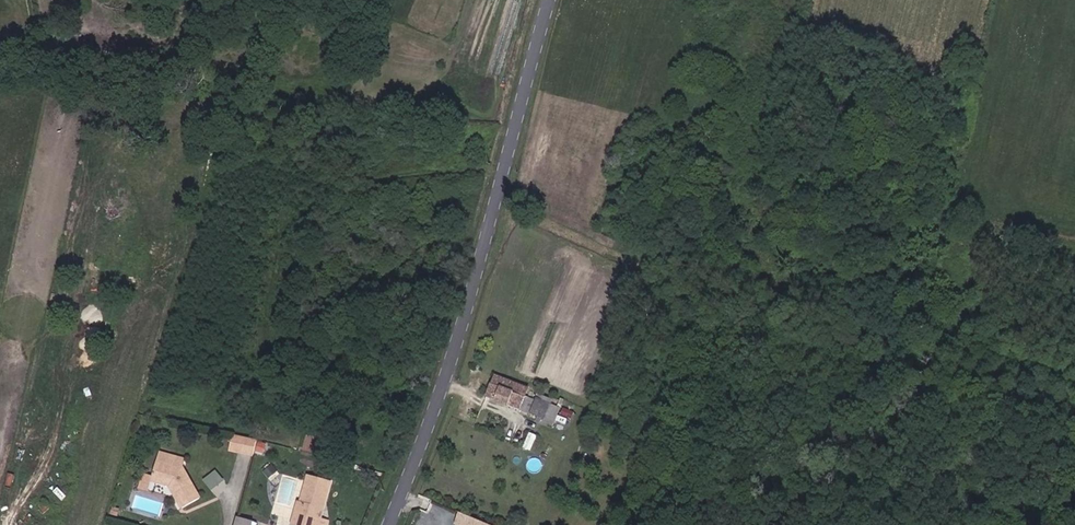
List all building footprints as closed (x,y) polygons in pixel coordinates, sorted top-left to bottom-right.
[(485,396),(528,415),(535,400),(526,397),(530,388),(495,373),(485,396)] [(251,456),(256,442),(234,436),(230,450),(251,456)] [(186,459),(161,452),(153,476),(152,481),(154,482),(172,487),(185,510),(203,499),(183,467),(186,459)] [(142,489),(152,491),(154,482),(152,481),(153,476),(145,474),(142,489)] [(329,484),(308,478),(301,503),(297,502),(291,524),(294,524),(326,524),(327,521),(314,517),(317,509),(321,511),(329,484)] [(462,512),(457,523),(464,524),(494,524),(462,512)] [(252,521),(236,517),(234,524),(251,524),(252,521)]
